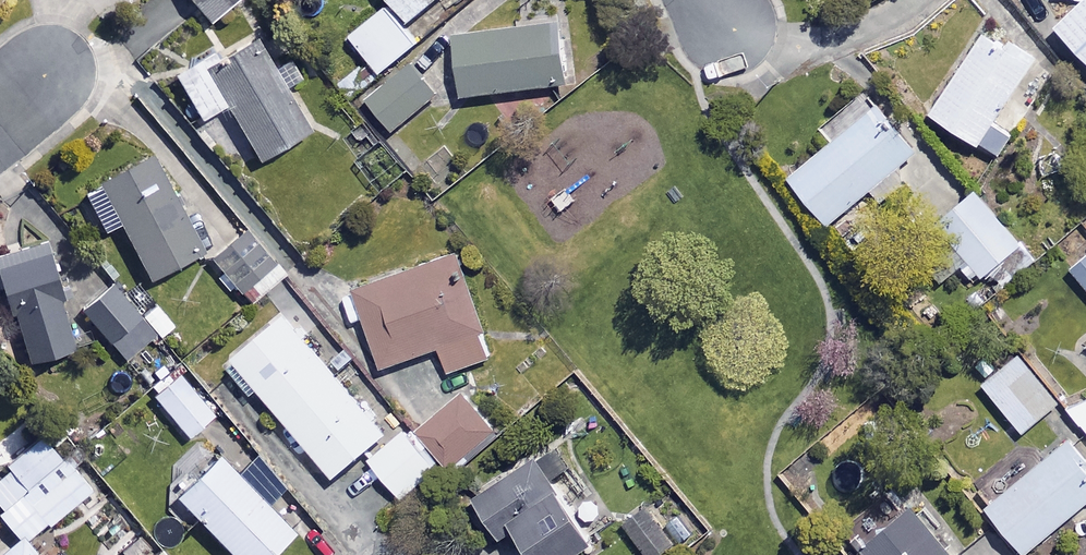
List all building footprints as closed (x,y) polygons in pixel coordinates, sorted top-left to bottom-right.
[(214,24),(242,0),(194,0),(214,24)] [(414,23),(441,0),(395,0),(414,23)] [(1060,29),(1085,57),(1085,5),(1060,29)] [(421,45),(391,8),(354,36),(384,74),(421,45)] [(572,85),(564,24),(461,38),(469,98),(572,85)] [(1032,103),(1018,94),(1040,61),(992,29),(934,115),(997,157),(1032,103)] [(312,134),(289,93),(308,82),(291,53),(272,64),(259,43),(223,64),(217,54),(179,76),(205,121),(231,107),(263,163),(312,134)] [(439,97),(414,65),(371,99),(395,131),(439,97)] [(917,154),(864,95),(824,130),(836,144),(796,180),(855,246),(869,234),(851,213),(917,154)] [(206,254),(153,155),(86,191),(109,233),(125,225),(155,281),(206,254)] [(1018,253),(978,194),(937,222),(978,281),(1018,253)] [(274,266),(253,239),(219,264),(239,292),(274,266)] [(50,241),(0,259),(0,263),(36,366),(80,350),(62,299),(69,297),(50,241)] [(355,327),(371,321),(387,368),(445,349),(453,373),(494,358),(459,257),(345,297),(355,327)] [(1076,274),(1085,285),(1085,265),(1076,274)] [(157,337),(114,284),(84,308),(127,361),(157,337)] [(391,435),(292,318),(240,361),(340,478),(391,435)] [(1060,405),(1021,357),(986,385),(1026,433),(1060,405)] [(218,416),(178,367),(152,389),(192,437),(218,416)] [(500,436),(473,396),(425,429),(452,469),(500,436)] [(1069,409),(1085,430),(1085,402),(1069,409)] [(442,469),(411,430),(373,461),(405,499),(442,469)] [(48,435),(0,475),(0,504),(6,511),(2,514),(28,546),(94,490),(48,435)] [(1069,444),(991,509),(1029,554),(1085,507),(1085,464),(1069,444)] [(562,447),(482,499),(508,538),(522,529),(540,554),(586,554),(600,546),(557,480),(576,468),(562,447)] [(259,457),(240,476),(224,459),(182,499),(236,554),(277,554),(297,536),(269,507),(289,488),(259,457)] [(651,509),(629,526),(651,554),(663,554),(677,544),(651,509)] [(919,510),(869,550),(874,554),(955,554),(919,510)] [(20,538),(0,554),(34,554),(20,538)]
